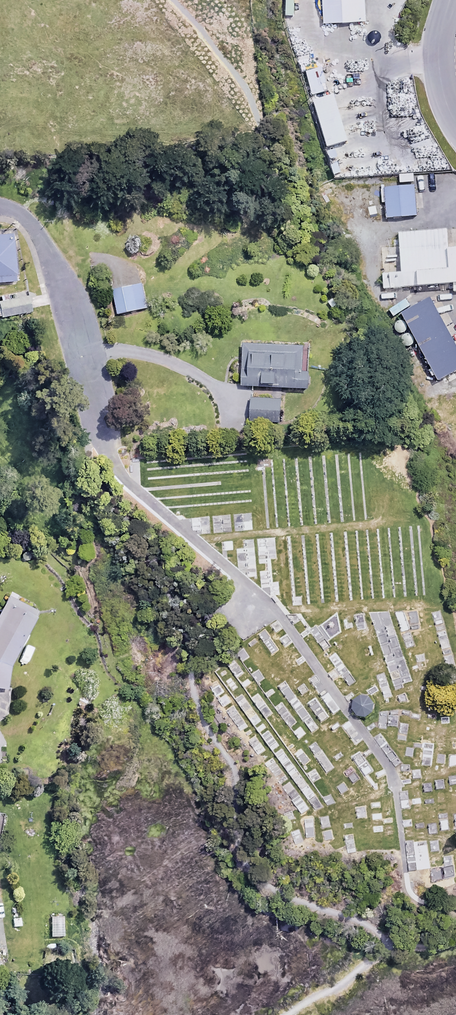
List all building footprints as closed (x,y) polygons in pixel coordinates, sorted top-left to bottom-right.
[(364,0),(324,0),(326,25),(366,22),(364,0)] [(328,91),(322,68),(306,72),(311,95),(328,91)] [(348,141),(335,96),(315,101),(328,147),(348,141)] [(419,187),(387,189),(389,218),(420,216),(419,187)] [(399,234),(402,289),(455,286),(455,248),(453,249),(452,231),(399,234)] [(12,235),(0,235),(0,282),(16,281),(12,235)] [(146,308),(142,285),(112,290),(117,313),(146,308)] [(402,317),(441,381),(455,372),(455,341),(431,300),(402,317)] [(412,340),(398,318),(389,324),(403,346),(412,340)] [(304,346),(243,344),(242,385),(308,388),(309,371),(303,371),(304,346)] [(280,399),(250,399),(250,421),(280,421),(280,399)] [(12,661),(39,614),(8,595),(0,609),(0,687),(9,688),(12,661)] [(0,1001),(0,1014),(14,1014),(13,1001),(0,1001)]
